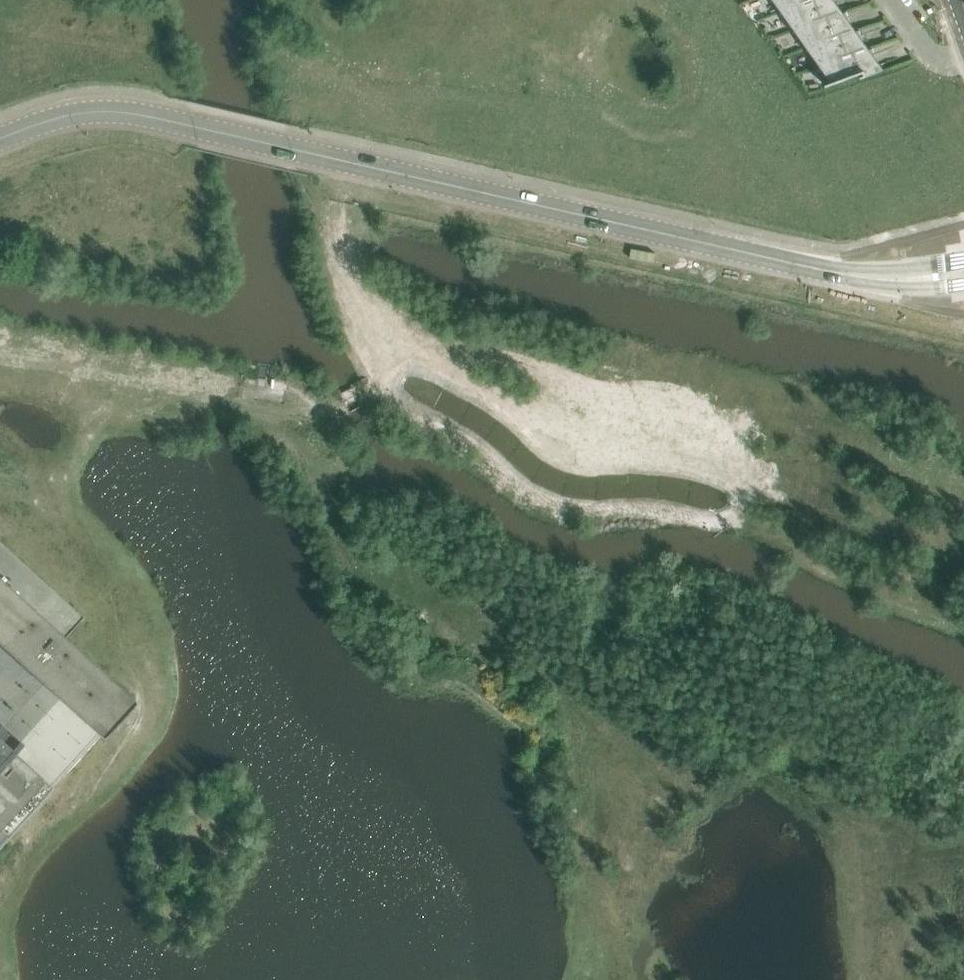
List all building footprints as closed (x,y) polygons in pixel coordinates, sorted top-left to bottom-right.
[(810,0),(775,0),(783,10),(810,0)] [(835,0),(810,0),(783,10),(795,29),(842,11),(835,0)] [(795,29),(808,47),(855,29),(842,11),(795,29)] [(821,65),(868,47),(855,29),(808,47),(821,65)] [(885,70),(868,47),(821,65),(834,83),(827,85),(828,86),(828,87),(864,73),(865,76),(862,77),(862,79),(885,70)] [(0,577),(0,641),(23,662),(21,664),(33,675),(35,673),(45,682),(62,697),(96,729),(126,696),(64,640),(61,643),(50,634),(54,630),(46,623),(33,637),(29,633),(44,617),(0,577)] [(53,787),(14,751),(22,743),(23,744),(24,743),(22,741),(5,726),(0,722),(0,846),(53,787)]
